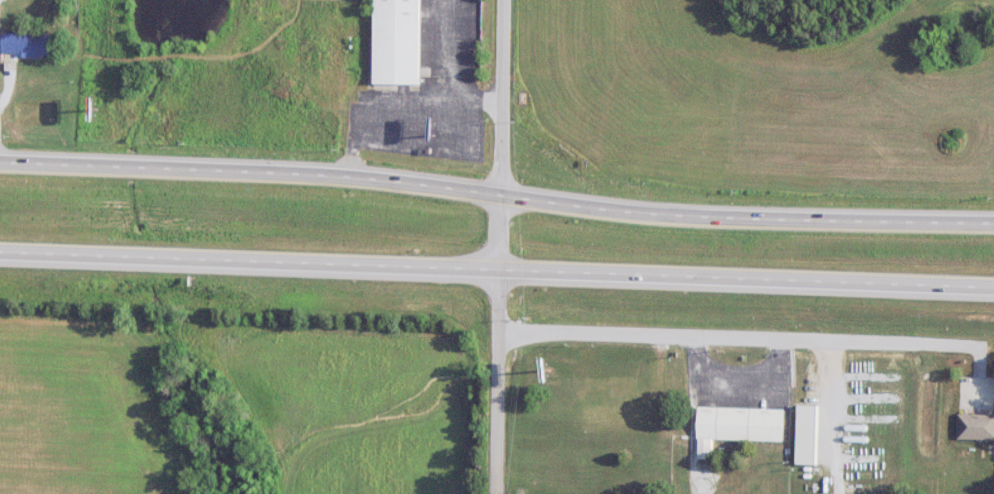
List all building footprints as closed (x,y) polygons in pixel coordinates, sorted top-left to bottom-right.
[(374,85),(421,85),(422,0),(375,0),(374,85)] [(27,35),(27,26),(16,26),(16,34),(3,34),(3,55),(60,56),(61,35),(27,35)] [(783,410),(697,408),(696,440),(782,441),(783,410)] [(957,441),(993,441),(993,416),(957,416),(957,441)]
